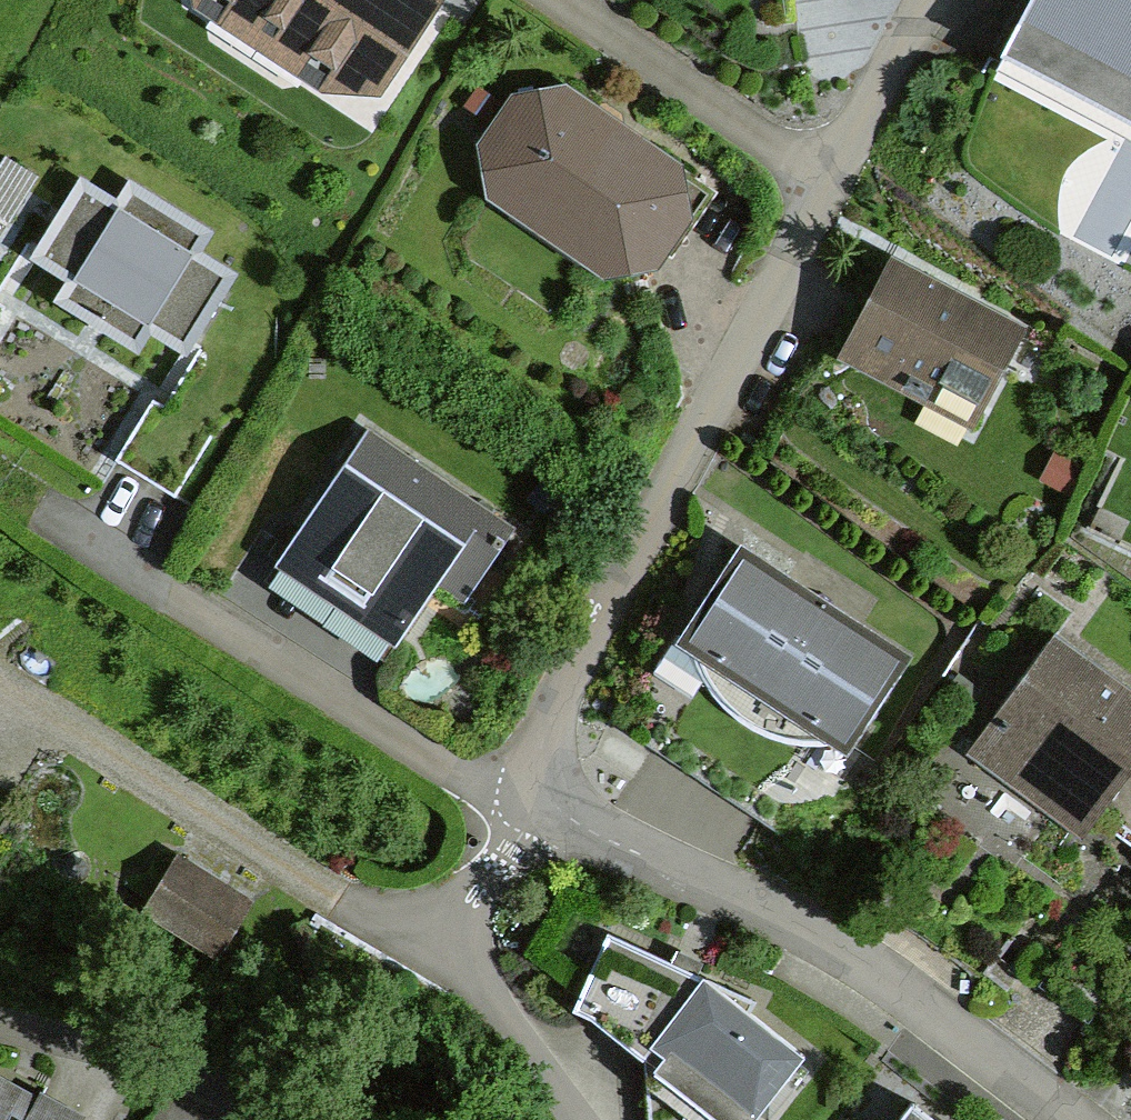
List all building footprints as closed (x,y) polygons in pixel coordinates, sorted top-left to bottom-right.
[(430,0),(190,0),(193,10),(330,108),(379,108),(442,7),(430,0)] [(1005,73),(1130,137),(1130,0),(1042,0),(1005,73)] [(569,88),(503,102),(483,141),(497,197),(598,275),(652,274),(697,229),(685,170),(569,88)] [(1130,235),(1130,144),(1115,139),(1079,238),(1124,254),(1130,235)] [(0,164),(0,217),(15,223),(35,172),(2,160),(0,164)] [(76,179),(0,308),(0,312),(149,400),(227,268),(76,179)] [(1032,333),(886,263),(837,363),(982,434),(1032,333)] [(491,517),(361,429),(275,555),(405,643),(491,517)] [(758,694),(822,593),(740,542),(677,644),(758,694)] [(839,745),(903,643),(822,593),(758,694),(839,745)] [(1057,638),(971,758),(1083,839),(1130,772),(1130,692),(1057,638)] [(258,900),(171,850),(139,906),(226,956),(258,900)] [(620,943),(584,1012),(653,1055),(724,1119),(758,1119),(799,1062),(707,982),(620,943)] [(0,1064),(0,1119),(87,1119),(92,1111),(0,1064)] [(921,1107),(911,1119),(938,1119),(921,1107)]
